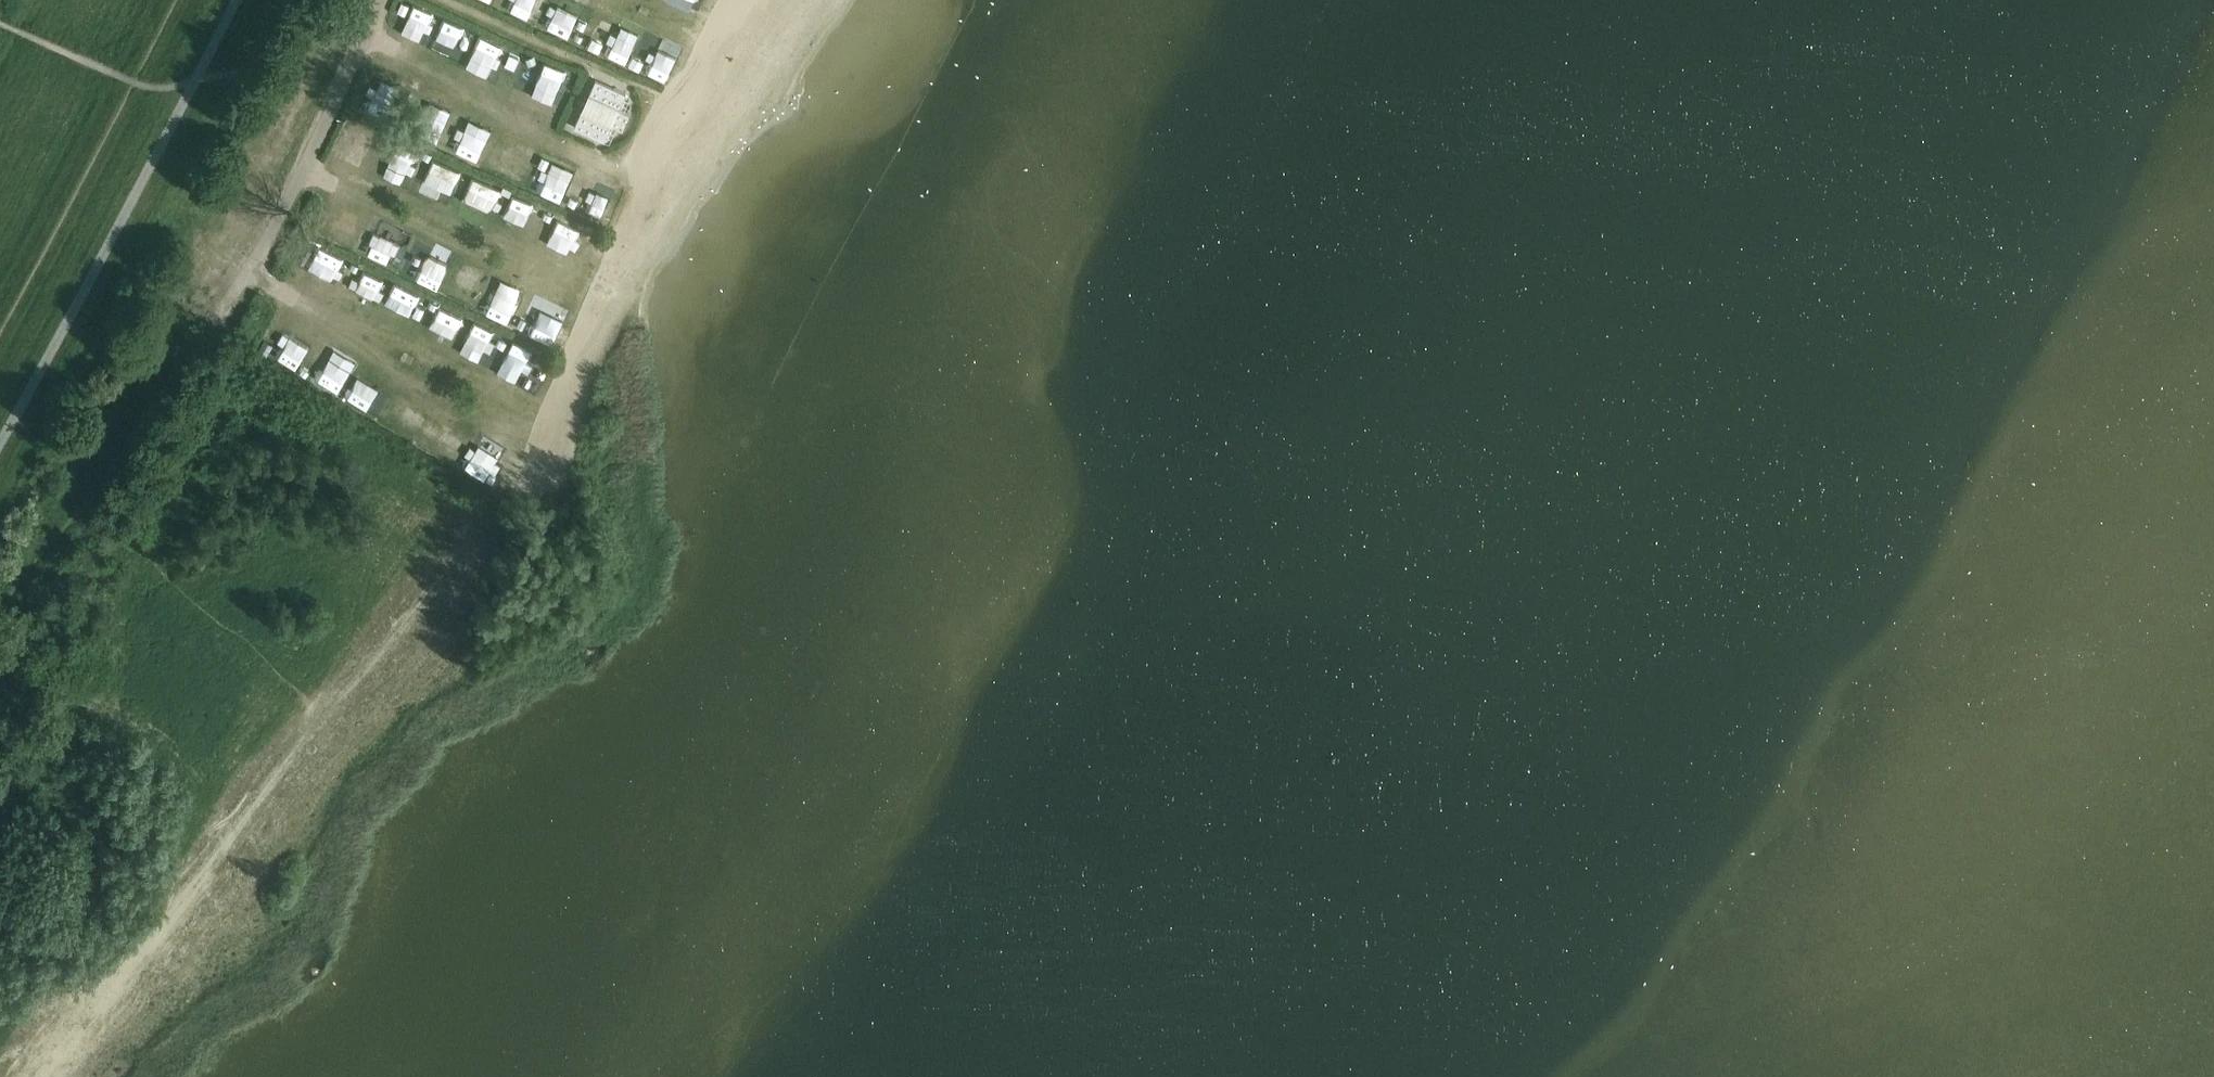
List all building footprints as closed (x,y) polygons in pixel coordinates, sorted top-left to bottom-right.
[(655,38),(642,60),(661,70),(673,49),(655,38)] [(630,94),(595,79),(588,94),(591,95),(583,112),(581,111),(574,126),(608,142),(615,126),(627,131),(634,115),(623,110),(630,94)] [(587,205),(600,209),(609,182),(595,178),(587,205)] [(559,234),(582,245),(591,224),(568,213),(559,234)] [(527,326),(552,335),(560,312),(536,303),(527,326)] [(481,321),(473,340),(498,352),(507,333),(481,321)] [(477,437),(465,460),(489,472),(500,450),(477,437)]
